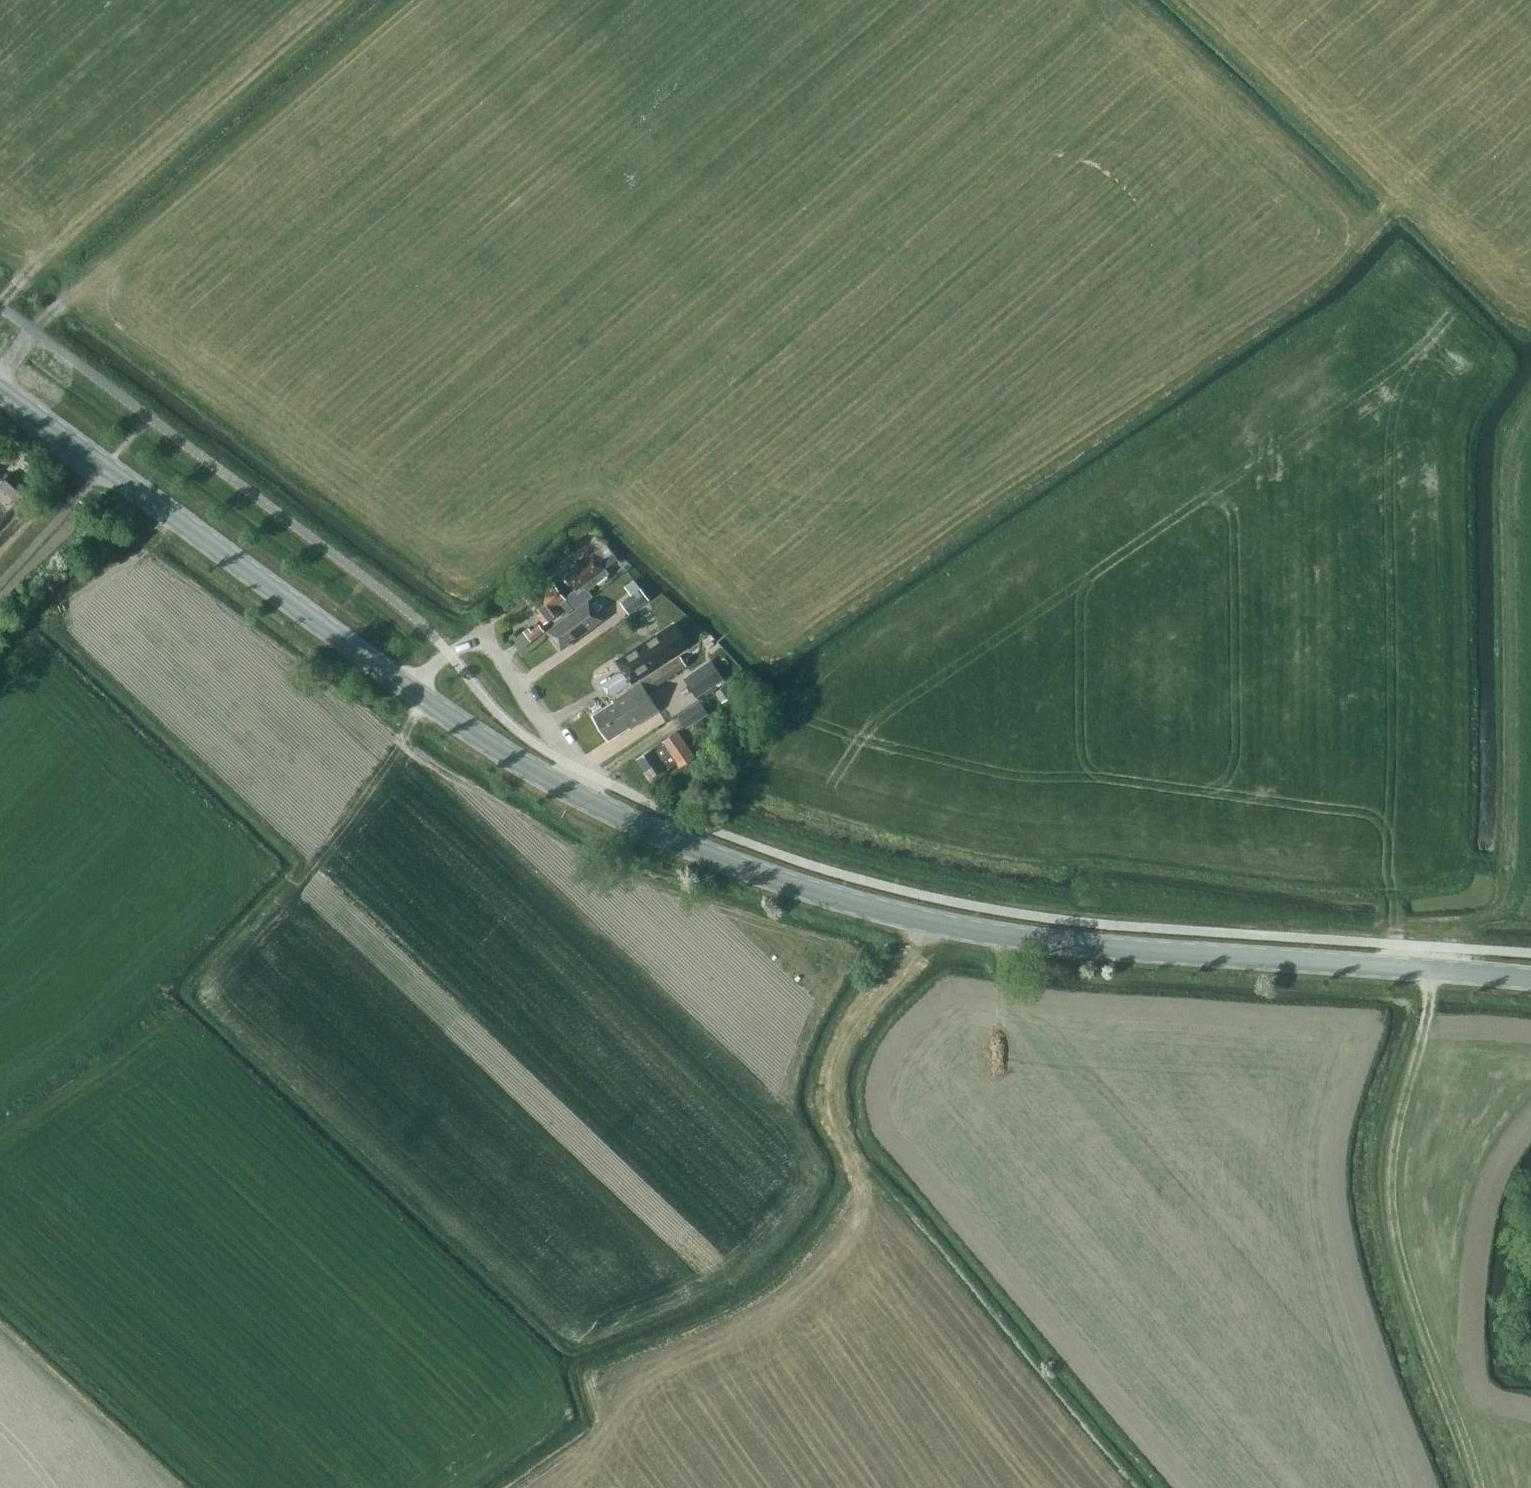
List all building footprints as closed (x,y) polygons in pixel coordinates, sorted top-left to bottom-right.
[(17,504),(26,494),(7,476),(0,484),(0,487),(17,504)] [(606,569),(617,559),(605,544),(563,576),(574,590),(566,596),(575,608),(592,595),(587,590),(609,573),(606,569)] [(620,601),(629,613),(648,599),(634,579),(625,586),(631,594),(620,601)] [(539,590),(527,600),(544,623),(559,611),(563,616),(574,608),(555,583),(542,593),(539,590)] [(592,604),(589,600),(548,631),(561,649),(603,619),(597,611),(602,607),(597,601),(592,604)] [(633,681),(689,645),(674,623),(618,660),(625,669),(603,684),(611,696),(633,681)] [(524,630),(531,640),(544,630),(539,624),(531,630),(529,626),(524,630)] [(680,655),(650,676),(656,685),(686,665),(680,655)] [(685,678),(698,698),(725,679),(711,659),(685,678)] [(594,715),(609,739),(629,726),(630,728),(659,709),(641,682),(613,701),(614,703),(594,715)] [(722,702),(733,695),(726,684),(715,691),(722,702)] [(686,728),(709,714),(701,701),(678,714),(686,728)] [(695,757),(677,731),(637,758),(652,781),(671,768),(670,767),(677,762),(680,767),(695,757)]
